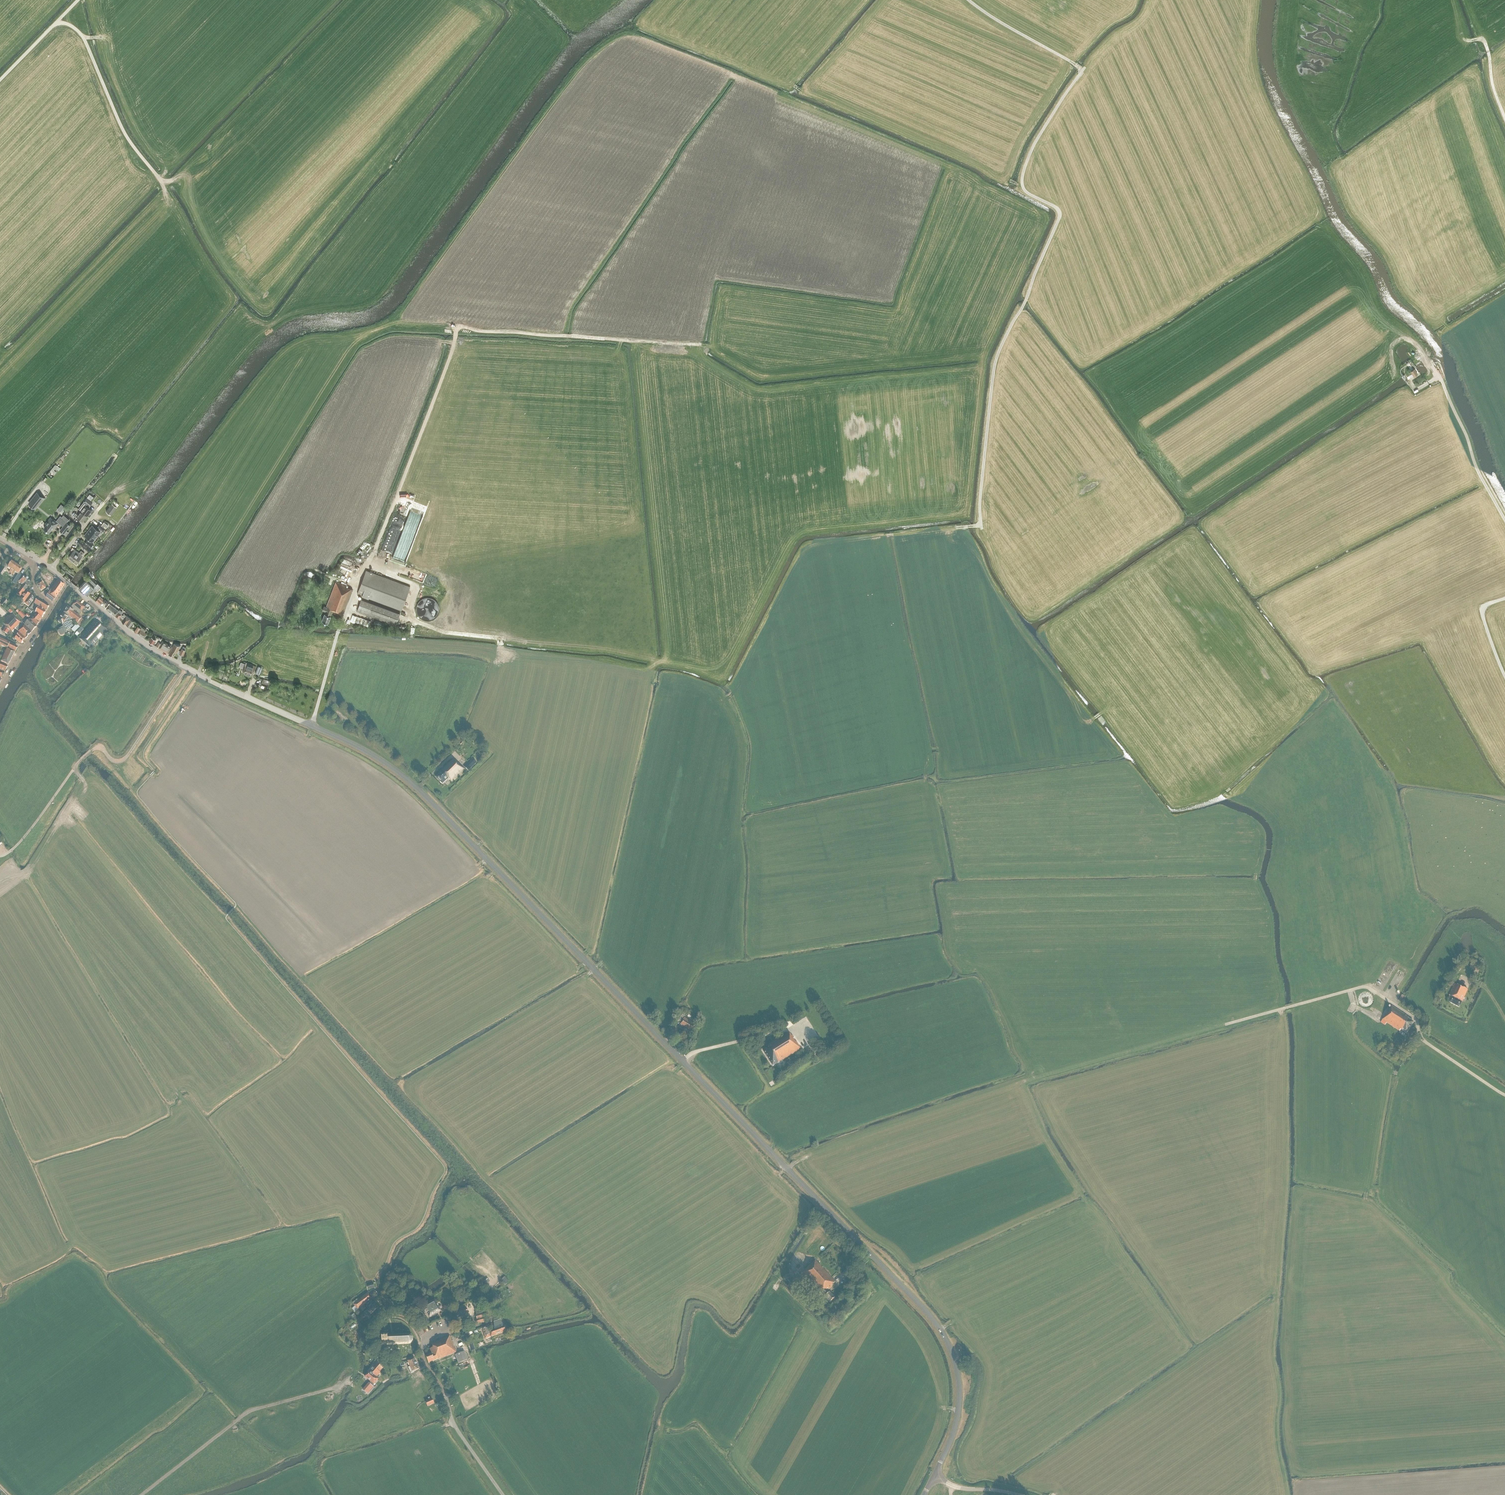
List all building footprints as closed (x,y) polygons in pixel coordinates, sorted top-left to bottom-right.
[(46,499),(37,492),(28,503),(36,509),(38,505),(40,506),(46,499)] [(120,503),(115,500),(106,511),(111,515),(117,507),(120,503)] [(85,501),(79,509),(81,511),(88,516),(92,510),(89,507),(90,506),(85,501)] [(88,516),(81,511),(78,515),(76,513),(75,514),(74,515),(74,516),(76,518),(77,517),(83,521),(88,516)] [(70,526),(66,522),(67,522),(60,516),(57,521),(63,526),(60,530),(67,535),(69,532),(66,531),(70,526)] [(53,520),(51,518),(46,524),(47,524),(44,528),(50,532),(53,528),(54,529),(58,523),(54,519),(53,520)] [(100,529),(98,530),(100,532),(102,530),(103,531),(108,525),(104,522),(102,526),(100,524),(98,527),(100,529)] [(93,526),(89,530),(97,537),(100,532),(98,530),(93,526)] [(97,537),(89,530),(85,535),(93,541),(97,537)] [(84,548),(86,545),(80,540),(77,543),(84,548)] [(68,557),(72,560),(76,563),(81,557),(84,553),(81,551),(79,553),(73,548),(72,550),(73,551),(68,557)] [(400,560),(406,562),(409,553),(406,552),(404,557),(394,554),(393,557),(401,559),(400,560)] [(11,574),(16,566),(11,562),(9,565),(6,563),(0,572),(0,577),(1,578),(8,568),(11,570),(9,572),(11,574)] [(15,572),(18,574),(18,575),(19,573),(22,569),(16,566),(11,574),(13,575),(15,572)] [(410,586),(367,570),(358,594),(402,610),(410,586)] [(22,575),(19,573),(18,575),(18,574),(14,581),(17,583),(22,575)] [(24,583),(28,586),(32,582),(23,576),(18,582),(23,586),(24,583)] [(90,578),(87,581),(86,580),(79,588),(84,593),(85,592),(88,594),(92,591),(94,592),(96,589),(94,587),(97,584),(90,578)] [(55,599),(64,585),(57,579),(48,594),(45,597),(53,602),(55,599)] [(41,591),(45,588),(42,582),(37,585),(41,591)] [(342,616),(353,589),(348,588),(349,587),(336,582),(327,606),(328,606),(327,607),(324,606),(322,610),(325,611),(322,621),(328,623),(333,612),(342,616)] [(20,597),(28,586),(24,583),(23,586),(16,594),(20,597)] [(24,604),(31,595),(26,591),(20,600),(24,604)] [(35,598),(31,595),(24,604),(29,607),(35,598)] [(437,598),(423,599),(426,618),(439,616),(437,598)] [(46,611),(49,606),(37,599),(34,603),(46,611)] [(400,613),(362,599),(357,611),(396,625),(400,613)] [(76,601),(73,605),(71,607),(79,613),(81,611),(84,608),(76,601)] [(115,616),(119,611),(109,604),(106,609),(115,616)] [(42,618),(46,612),(38,607),(35,613),(42,618)] [(80,626),(85,622),(81,619),(73,612),(74,611),(68,607),(63,613),(80,626)] [(120,610),(118,612),(115,616),(119,619),(122,615),(123,612),(120,610)] [(70,621),(71,619),(63,613),(58,621),(63,626),(61,628),(58,630),(59,631),(57,632),(60,636),(63,634),(64,634),(65,633),(66,632),(66,631),(66,630),(73,626),(70,621)] [(353,613),(351,619),(369,626),(372,620),(353,613)] [(35,614),(32,617),(38,623),(41,619),(35,614)] [(126,624),(130,619),(124,614),(120,619),(126,624)] [(12,633),(12,632),(15,630),(19,633),(25,639),(31,633),(24,626),(21,623),(13,615),(11,616),(10,615),(9,617),(8,616),(1,622),(12,633)] [(38,623),(32,617),(29,620),(36,626),(39,623),(38,623)] [(31,632),(37,627),(29,620),(24,625),(31,632)] [(95,621),(79,639),(91,649),(107,631),(95,621)] [(146,630),(142,627),(139,625),(134,631),(144,638),(147,634),(145,632),(146,630)] [(12,632),(14,634),(17,636),(14,639),(20,644),(25,639),(19,634),(19,633),(15,630),(12,632)] [(17,647),(0,639),(0,645),(15,653),(17,647)] [(159,642),(156,646),(159,648),(168,653),(172,646),(163,641),(161,644),(159,642)] [(169,655),(173,657),(177,650),(178,651),(181,646),(175,643),(169,655)] [(8,665),(15,653),(8,649),(1,662),(8,665)] [(253,675),(256,667),(246,663),(243,672),(253,675)] [(468,772),(477,763),(474,759),(465,768),(468,772)] [(452,783),(465,770),(457,762),(457,763),(454,760),(441,772),(442,772),(436,778),(441,782),(440,783),(442,784),(448,779),(452,783)] [(1463,1000),(1467,990),(1454,984),(1449,996),(1452,997),(1449,1003),(1459,1008),(1462,1002),(1462,1000),(1463,1000)] [(1374,1002),(1374,1000),(1374,999),(1373,997),(1373,995),(1371,994),(1369,992),(1368,992),(1366,992),(1364,992),(1362,993),(1361,994),(1360,995),(1359,996),(1358,998),(1358,1000),(1358,1001),(1359,1003),(1360,1005),(1361,1006),(1363,1007),(1364,1007),(1366,1008),(1368,1007),(1370,1007),(1371,1005),(1373,1004),(1374,1002)] [(1406,1034),(1413,1023),(1408,1019),(1408,1018),(1406,1017),(1406,1016),(1391,1006),(1382,1020),(1381,1023),(1385,1025),(1387,1023),(1400,1031),(1401,1030),(1406,1034)] [(691,1031),(695,1025),(684,1018),(680,1024),(691,1031)] [(791,1037),(788,1032),(762,1049),(773,1066),(801,1049),(793,1036),(792,1036),(791,1037)] [(832,1285),(835,1282),(815,1260),(801,1274),(819,1294),(820,1292),(830,1303),(835,1298),(828,1291),(832,1286),(832,1285)] [(796,1284),(789,1277),(787,1279),(794,1287),(796,1284)] [(482,1281),(478,1284),(483,1290),(486,1287),(482,1281)] [(855,1282),(853,1284),(860,1291),(862,1289),(855,1282)] [(361,1299),(365,1304),(372,1299),(368,1294),(361,1299)] [(363,1305),(365,1304),(361,1299),(354,1305),(355,1306),(352,1309),(355,1312),(359,1308),(360,1309),(358,1311),(360,1313),(366,1309),(363,1305)] [(365,1313),(366,1314),(368,1312),(370,1315),(373,1313),(378,1308),(371,1300),(366,1303),(367,1305),(366,1306),(369,1309),(365,1313)] [(429,1318),(441,1311),(435,1300),(423,1307),(426,1311),(425,1311),(427,1313),(429,1318)] [(465,1315),(468,1314),(466,1308),(455,1312),(458,1323),(464,1322),(463,1319),(466,1318),(465,1315)] [(485,1322),(484,1317),(483,1313),(476,1315),(477,1319),(476,1320),(477,1324),(485,1322)] [(494,1322),(495,1330),(489,1332),(491,1337),(507,1331),(505,1326),(503,1327),(501,1322),(500,1319),(494,1322)] [(485,1339),(491,1337),(489,1332),(487,1326),(481,1328),(485,1339)] [(411,1343),(413,1340),(413,1337),(411,1335),(408,1335),(387,1336),(387,1337),(386,1337),(386,1338),(382,1338),(382,1344),(387,1343),(387,1344),(387,1345),(409,1344),(411,1343)] [(455,1351),(456,1351),(456,1350),(455,1350),(450,1336),(431,1343),(433,1348),(430,1349),(431,1353),(425,1356),(428,1363),(434,1361),(440,1358),(440,1359),(456,1353),(455,1351)] [(458,1364),(468,1360),(464,1352),(455,1355),(458,1364)] [(414,1371),(419,1369),(414,1358),(407,1361),(410,1367),(408,1368),(411,1374),(414,1372),(414,1371)] [(384,1367),(378,1362),(373,1367),(376,1369),(380,1372),(384,1367)] [(380,1372),(373,1367),(369,1372),(376,1378),(380,1373),(380,1372)] [(369,1372),(365,1377),(371,1382),(364,1391),(368,1394),(373,1387),(372,1386),(374,1384),(374,1385),(378,1379),(376,1378),(369,1372)]
